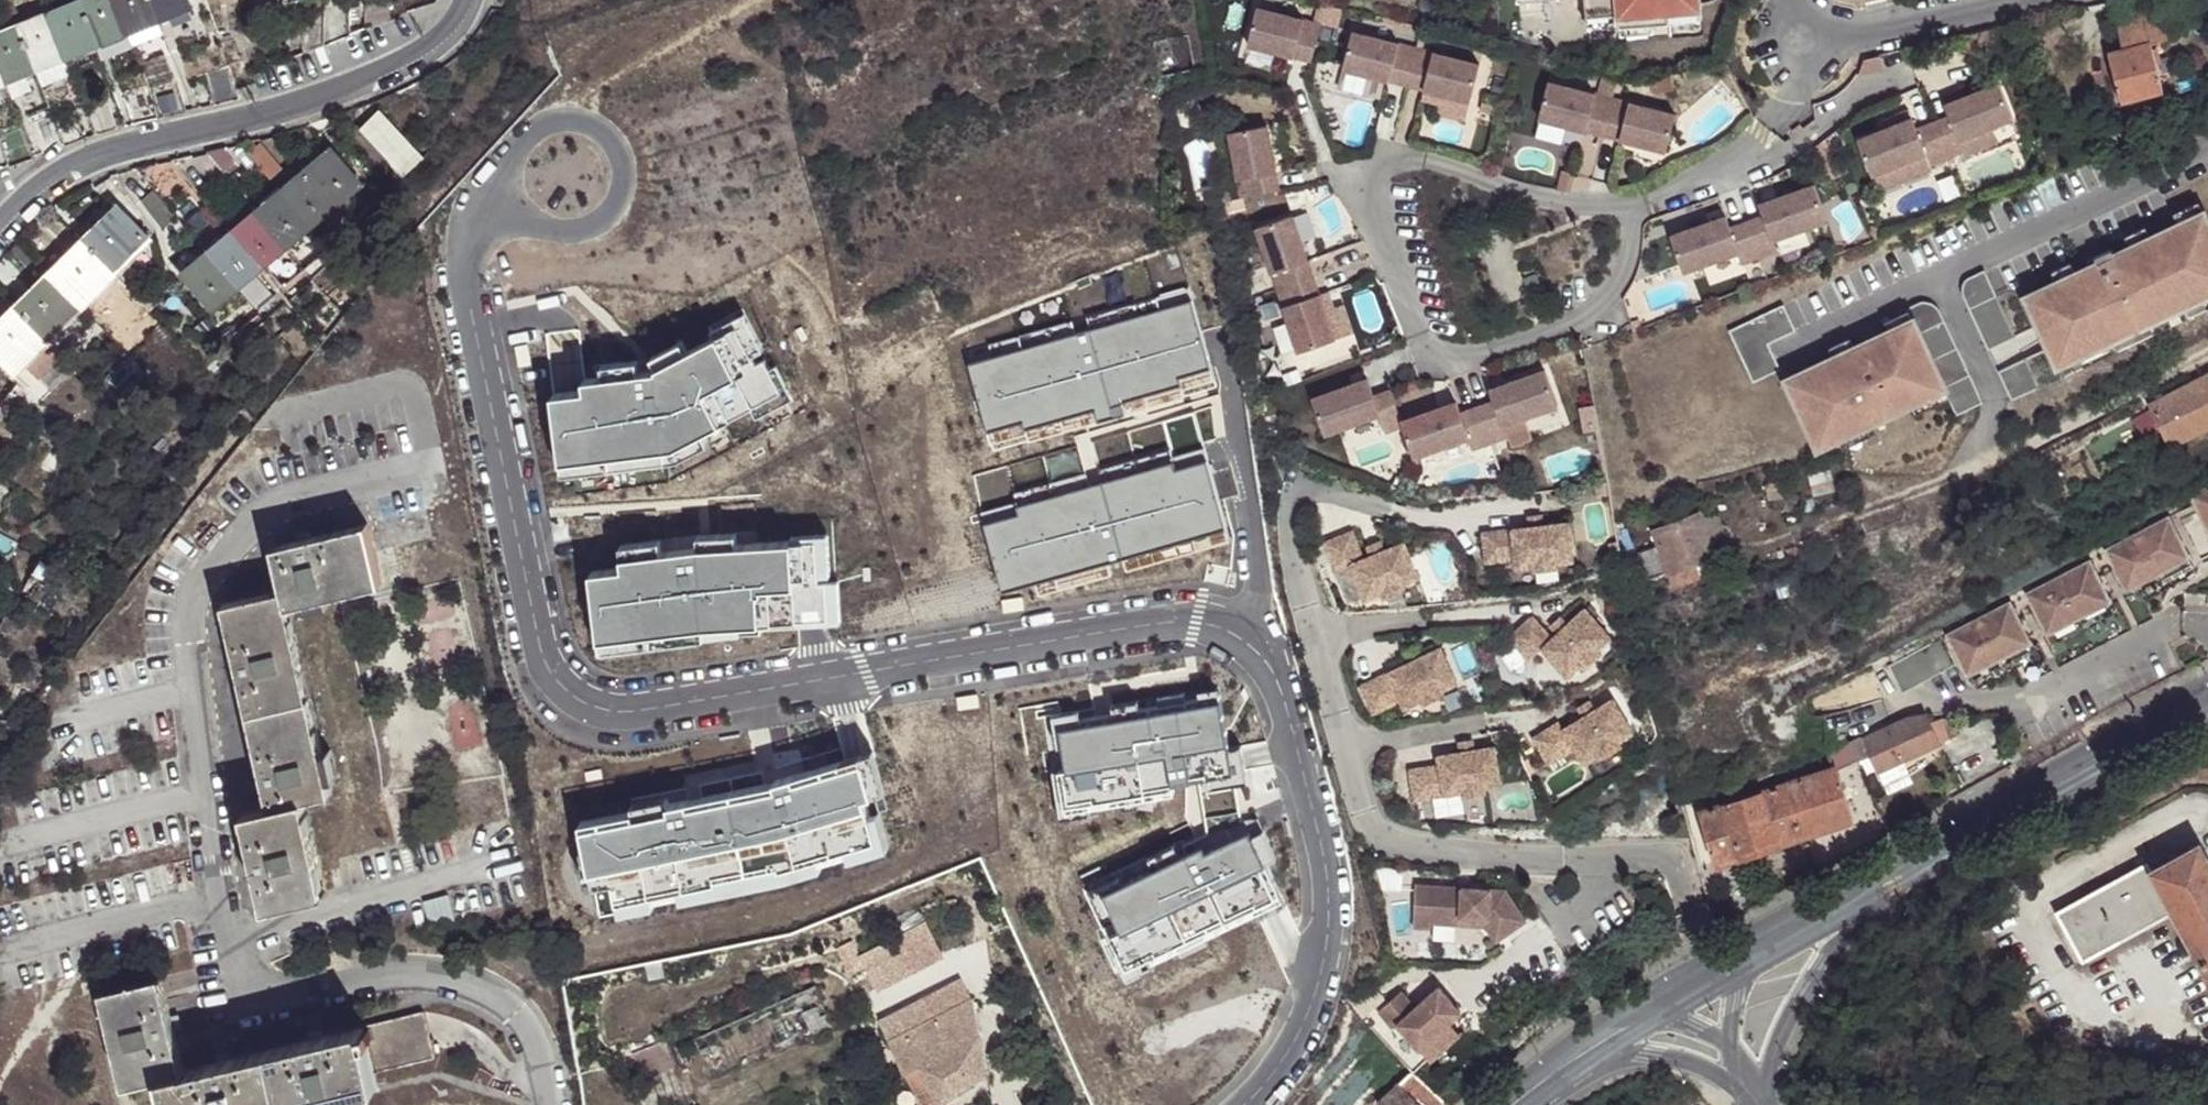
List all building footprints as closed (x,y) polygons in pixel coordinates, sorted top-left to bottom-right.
[(78,50),(103,40),(106,39),(135,28),(185,8),(182,0),(77,0),(52,10),(46,13),(0,31),(0,81),(28,70),(55,59),(78,50)] [(1588,15),(1620,12),(1620,25),(1653,22),(1669,21),(1669,10),(1701,7),(1700,0),(1586,0),(1588,15)] [(375,29),(404,19),(398,1),(375,5),(375,29)] [(46,13),(52,10),(49,4),(43,7),(46,13)] [(351,6),(352,19),(362,18),(362,5),(351,6)] [(325,6),(325,7),(303,8),(304,49),(344,33),(352,31),(352,19),(351,6),(325,6)] [(1669,10),(1669,21),(1702,18),(1701,7),(1669,10)] [(1257,9),(1248,45),(1312,62),(1321,25),(1257,9)] [(2122,53),(2108,56),(2119,103),(2162,94),(2149,47),(2165,42),(2158,11),(2114,20),(2122,53)] [(1620,12),(1588,15),(1588,28),(1620,25),(1620,12)] [(1653,22),(1620,25),(1622,34),(1654,31),(1653,22)] [(135,28),(106,39),(110,48),(139,37),(135,28)] [(1417,49),(1353,33),(1344,69),(1407,86),(1417,49)] [(103,40),(78,50),(81,59),(107,49),(103,40)] [(1417,49),(1407,86),(1425,90),(1471,102),(1480,65),(1417,49)] [(1882,69),(1880,56),(1864,60),(1862,64),(1861,68),(1859,72),(1857,74),(1882,69)] [(55,59),(28,70),(34,85),(61,75),(55,59)] [(213,106),(236,99),(228,65),(204,72),(213,106)] [(158,119),(183,112),(175,80),(149,87),(158,119)] [(1953,114),(1936,121),(1951,156),(1968,149),(1963,138),(1998,124),(2016,116),(2002,81),(1948,103),(1953,114)] [(1551,83),(1541,119),(1605,136),(1614,99),(1551,83)] [(133,125),(158,119),(149,87),(149,85),(123,92),(133,125)] [(1471,102),(1425,90),(1422,101),(1438,105),(1435,115),(1466,123),(1471,102)] [(1486,95),(1481,110),(1498,115),(1503,99),(1486,95)] [(1614,99),(1605,136),(1669,152),(1678,115),(1614,99)] [(1898,123),(1915,116),(1912,109),(1895,116),(1898,123)] [(402,177),(423,157),(378,110),(357,130),(402,177)] [(1883,130),(1861,138),(1875,173),(1877,173),(1928,152),(1933,164),(1951,156),(1936,121),(1919,127),(1915,116),(1898,123),(1895,116),(1880,122),(1883,130)] [(1998,124),(1963,138),(1968,149),(1972,158),(2006,144),(1998,124)] [(1230,133),(1242,197),(1279,190),(1267,126),(1230,133)] [(264,144),(252,155),(273,180),(285,170),(264,144)] [(209,152),(226,172),(237,162),(226,148),(209,152)] [(360,185),(330,149),(182,273),(211,309),(321,217),(336,205),(360,185)] [(1928,152),(1877,173),(1884,188),(1935,168),(1933,164),(1928,152)] [(1838,157),(1830,161),(1836,176),(1843,173),(1838,157)] [(1767,215),(1750,221),(1762,256),(1780,250),(1776,239),(1830,219),(1817,184),(1762,203),(1767,215)] [(141,200),(163,227),(176,216),(154,189),(141,200)] [(2170,215),(2175,226),(2181,223),(2184,229),(2203,220),(2194,203),(2170,215)] [(336,205),(321,217),(331,229),(346,217),(336,205)] [(115,208),(0,322),(0,362),(13,375),(21,368),(32,379),(57,355),(46,344),(149,242),(115,208)] [(1293,215),(1257,228),(1279,290),(1314,278),(1293,215)] [(1729,215),(1674,235),(1687,271),(1741,252),(1745,263),(1762,256),(1750,221),(1733,227),(1729,215)] [(2023,298),(2061,378),(2207,308),(2207,231),(2203,220),(2184,229),(2181,223),(2175,226),(2146,240),(2126,249),(2110,257),(2107,250),(2083,262),(2086,268),(2073,274),(2053,284),(2023,298)] [(2121,238),(2126,249),(2146,240),(2140,228),(2121,238)] [(236,347),(355,232),(331,252),(329,251),(259,309),(258,316),(229,338),(236,347)] [(2048,273),(2053,284),(2073,274),(2068,264),(2048,273)] [(1984,350),(2009,342),(1985,275),(1961,283),(1984,350)] [(1314,278),(1279,290),(1301,352),(1336,339),(1320,294),(1314,278)] [(1330,290),(1320,294),(1336,339),(1357,332),(1347,302),(1336,306),(1330,290)] [(1192,299),(966,367),(992,449),(1026,439),(1028,446),(1184,402),(1182,395),(1217,386),(1192,299)] [(738,316),(750,345),(761,340),(743,300),(710,318),(716,328),(738,316)] [(1779,373),(1768,344),(1794,333),(1784,307),(1728,330),(1750,384),(1779,373)] [(1881,323),(1887,335),(1910,324),(1904,312),(1881,323)] [(588,380),(555,383),(562,451),(677,439),(704,423),(750,398),(781,382),(768,359),(763,349),(755,354),(750,345),(738,316),(716,328),(690,343),(660,359),(660,362),(638,364),(636,352),(622,354),(623,365),(606,367),(587,369),(588,380)] [(1643,323),(1634,327),(1637,336),(1646,332),(1643,323)] [(1831,362),(1784,384),(1811,440),(1831,431),(1836,440),(1870,425),(1909,406),(1921,400),(1918,396),(1939,385),(1910,324),(1887,335),(1873,342),(1880,355),(1871,359),(1858,365),(1852,352),(1831,362)] [(660,359),(690,343),(684,332),(650,351),(636,352),(638,364),(660,362),(660,359)] [(1825,350),(1831,362),(1852,352),(1846,339),(1825,350)] [(1864,346),(1871,359),(1880,355),(1873,342),(1864,346)] [(606,367),(623,365),(622,354),(605,356),(606,367)] [(781,382),(750,398),(756,409),(792,389),(775,356),(768,359),(781,382)] [(1496,402),(1480,408),(1492,444),(1510,437),(1506,426),(1560,407),(1547,371),(1492,391),(1496,402)] [(2162,424),(2172,444),(2207,425),(2207,377),(2152,406),(2162,424)] [(1369,379),(1315,399),(1327,435),(1381,416),(1387,433),(1405,427),(1403,422),(1392,391),(1376,397),(1369,379)] [(1947,400),(1939,385),(1918,396),(1921,400),(1909,406),(1914,416),(1947,400)] [(1459,402),(1403,422),(1405,427),(1416,458),(1470,438),(1475,450),(1492,444),(1480,408),(1463,414),(1459,402)] [(2145,433),(2162,424),(2152,406),(2135,413),(2145,433)] [(1560,407),(1506,426),(1510,437),(1564,418),(1560,407)] [(1602,434),(1598,412),(1582,415),(1586,437),(1602,434)] [(677,439),(562,451),(563,462),(678,451),(710,434),(704,423),(677,439)] [(1870,425),(1836,440),(1841,451),(1875,435),(1870,425)] [(1831,431),(1811,440),(1816,450),(1836,440),(1831,431)] [(1018,519),(985,526),(1001,592),(1024,585),(1029,599),(1113,576),(1108,562),(1122,558),(1127,573),(1228,542),(1207,464),(1174,473),(1170,466),(1016,507),(1018,519)] [(1399,476),(1394,486),(1401,490),(1406,480),(1399,476)] [(2192,496),(2207,525),(2207,487),(2192,496)] [(1716,514),(1701,520),(1713,551),(1728,545),(1716,514)] [(1532,516),(1533,524),(1544,522),(1543,515),(1532,516)] [(1658,547),(1641,554),(1651,579),(1670,573),(1675,585),(1700,576),(1695,563),(1715,556),(1713,551),(1701,520),(1700,517),(1654,534),(1658,547)] [(2167,518),(2107,550),(2131,596),(2125,599),(2138,624),(2152,617),(2139,591),(2191,563),(2167,518)] [(1485,533),(1489,563),(1519,559),(1520,568),(1538,566),(1540,571),(1561,568),(1561,563),(1577,561),(1572,522),(1544,526),(1544,522),(1533,524),(1533,527),(1485,533)] [(283,590),(287,606),(380,584),(366,525),(273,548),(283,590)] [(1353,530),(1325,542),(1336,569),(1350,564),(1365,599),(1383,591),(1385,597),(1406,588),(1404,583),(1419,577),(1404,541),(1383,550),(1382,546),(1371,551),(1372,554),(1364,558),(1353,530)] [(622,543),(624,554),(700,544),(739,542),(738,531),(700,533),(622,543)] [(794,534),(795,538),(818,537),(822,580),(828,579),(831,621),(843,620),(841,578),(834,579),(830,531),(794,534)] [(625,566),(593,570),(602,638),(733,622),(764,620),(764,629),(831,624),(831,621),(828,579),(822,580),(818,537),(795,538),(739,542),(700,544),(624,554),(625,566)] [(1368,544),(1371,551),(1382,546),(1379,539),(1368,544)] [(94,575),(105,579),(113,561),(101,556),(94,575)] [(2088,562),(2028,594),(2052,640),(2046,643),(2058,666),(2132,628),(2119,605),(2113,608),(2088,562)] [(249,705),(307,691),(287,606),(283,590),(225,603),(249,705)] [(2009,604),(1948,636),(1973,682),(2012,661),(2024,684),(2052,669),(2040,646),(2033,650),(2009,604)] [(1535,621),(1513,641),(1533,663),(1545,652),(1572,680),(1584,668),(1588,673),(1604,657),(1600,653),(1614,640),(1587,612),(1569,629),(1567,626),(1558,634),(1561,636),(1555,642),(1535,621)] [(733,622),(602,638),(604,649),(734,631),(764,630),(764,629),(764,620),(733,622)] [(1553,628),(1558,634),(1567,626),(1562,621),(1553,628)] [(1942,639),(1888,668),(1902,695),(1957,665),(1942,639)] [(1409,658),(1412,665),(1422,659),(1419,653),(1409,658)] [(1424,663),(1422,659),(1412,665),(1414,668),(1365,692),(1378,718),(1405,705),(1408,713),(1425,705),(1428,710),(1448,701),(1446,695),(1461,688),(1444,654),(1424,663)] [(272,806),(304,798),(331,792),(307,691),(249,705),(272,806)] [(1566,731),(1541,746),(1556,772),(1575,761),(1581,757),(1590,772),(1606,762),(1609,767),(1628,755),(1625,751),(1640,742),(1620,709),(1601,720),(1599,717),(1585,725),(1587,729),(1570,739),(1566,731)] [(1581,719),(1585,725),(1599,717),(1596,711),(1581,719)] [(1950,715),(1928,723),(1937,743),(1959,735),(1950,715)] [(1910,717),(1862,739),(1868,753),(1875,769),(1937,743),(1928,723),(1925,716),(1910,717)] [(1848,741),(1856,759),(1868,753),(1862,739),(1860,737),(1848,741)] [(1837,766),(1856,759),(1848,741),(1829,750),(1837,766)] [(1464,744),(1465,751),(1476,749),(1475,742),(1464,744)] [(1444,769),(1415,775),(1422,805),(1469,794),(1471,799),(1492,794),(1491,789),(1507,785),(1499,748),(1477,752),(1476,749),(1465,751),(1466,755),(1442,760),(1444,769)] [(810,773),(862,758),(872,792),(884,788),(873,749),(809,768),(810,773)] [(593,882),(599,913),(787,875),(888,844),(872,792),(862,758),(810,773),(809,768),(775,778),(775,779),(776,784),(689,802),(688,796),(668,800),(669,805),(581,824),(586,845),(593,882)] [(1851,818),(1837,766),(1700,811),(1716,863),(1851,818)] [(775,779),(688,796),(689,802),(776,784),(775,779)] [(669,805),(668,800),(667,794),(631,801),(633,807),(590,816),(580,818),(581,824),(669,805)] [(304,798),(272,806),(246,812),(268,905),(326,892),(304,798)] [(2151,869),(2173,912),(2207,979),(2207,858),(2201,844),(2151,869)] [(593,882),(586,845),(580,846),(588,883),(593,882)] [(2173,912),(2151,869),(2147,863),(2059,910),(2081,960),(2173,912)] [(1499,894),(1409,885),(1407,910),(1423,912),(1422,923),(1468,928),(1469,918),(1479,919),(1477,929),(1487,944),(1518,925),(1499,894)] [(1423,912),(1407,910),(1405,927),(1422,929),(1422,923),(1423,912)] [(1469,918),(1468,928),(1477,929),(1479,919),(1469,918)] [(938,956),(924,925),(857,957),(878,988),(938,956)] [(1669,955),(1681,948),(1673,934),(1662,941),(1669,955)] [(177,1073),(176,1070),(156,979),(103,991),(124,1084),(162,1076),(177,1073)] [(881,1024),(890,1041),(971,999),(963,983),(881,1024)] [(1449,1023),(1462,1013),(1440,988),(1416,1008),(1404,994),(1383,1013),(1395,1027),(1399,1024),(1421,1049),(1449,1023)] [(690,1043),(702,1069),(814,1021),(801,996),(690,1043)] [(890,1041),(888,1042),(902,1072),(913,1088),(928,1080),(941,1099),(989,1072),(974,998),(971,999),(890,1041)] [(295,1044),(308,1102),(378,1087),(375,1071),(433,1058),(423,1015),(295,1044)] [(1449,1023),(1421,1049),(1431,1060),(1460,1035),(1449,1023)] [(638,1078),(664,1068),(654,1043),(628,1054),(638,1078)] [(295,1044),(176,1070),(177,1073),(162,1076),(169,1104),(297,1104),(308,1102),(295,1044)] [(2106,1052),(2111,1061),(2119,1059),(2115,1049),(2106,1052)] [(1442,1101),(1412,1072),(1379,1104),(1438,1104),(1442,1101)] [(941,1099),(928,1080),(913,1088),(924,1104),(929,1104),(941,1099)]
